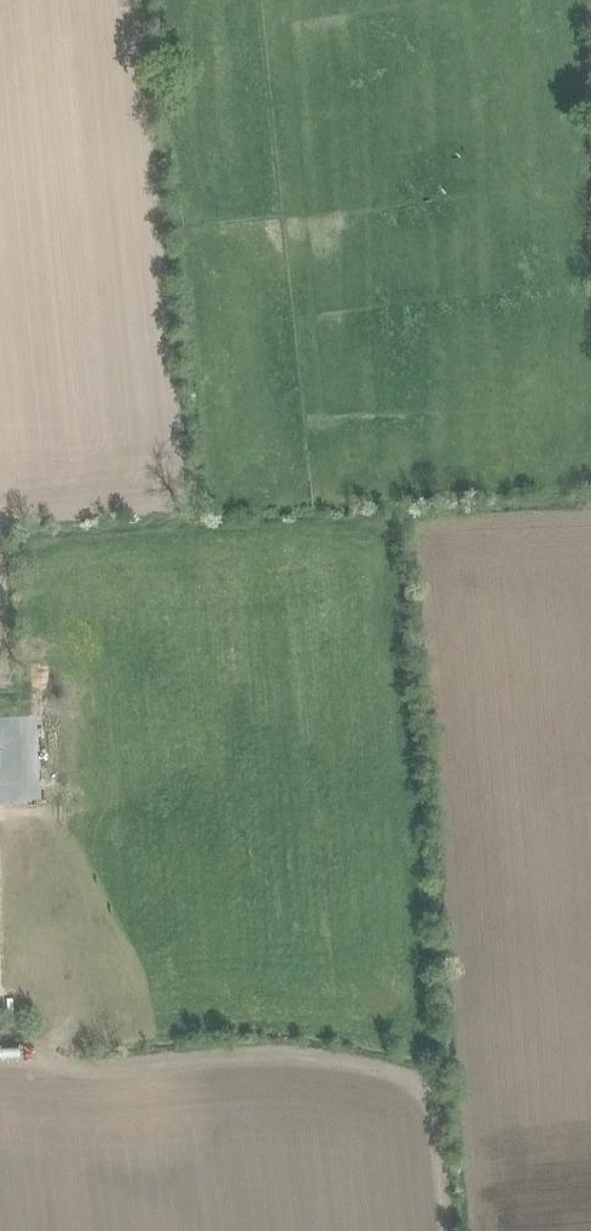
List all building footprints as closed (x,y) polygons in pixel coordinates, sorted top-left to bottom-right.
[(12,687),(0,687),(0,723),(12,723),(12,687)]
